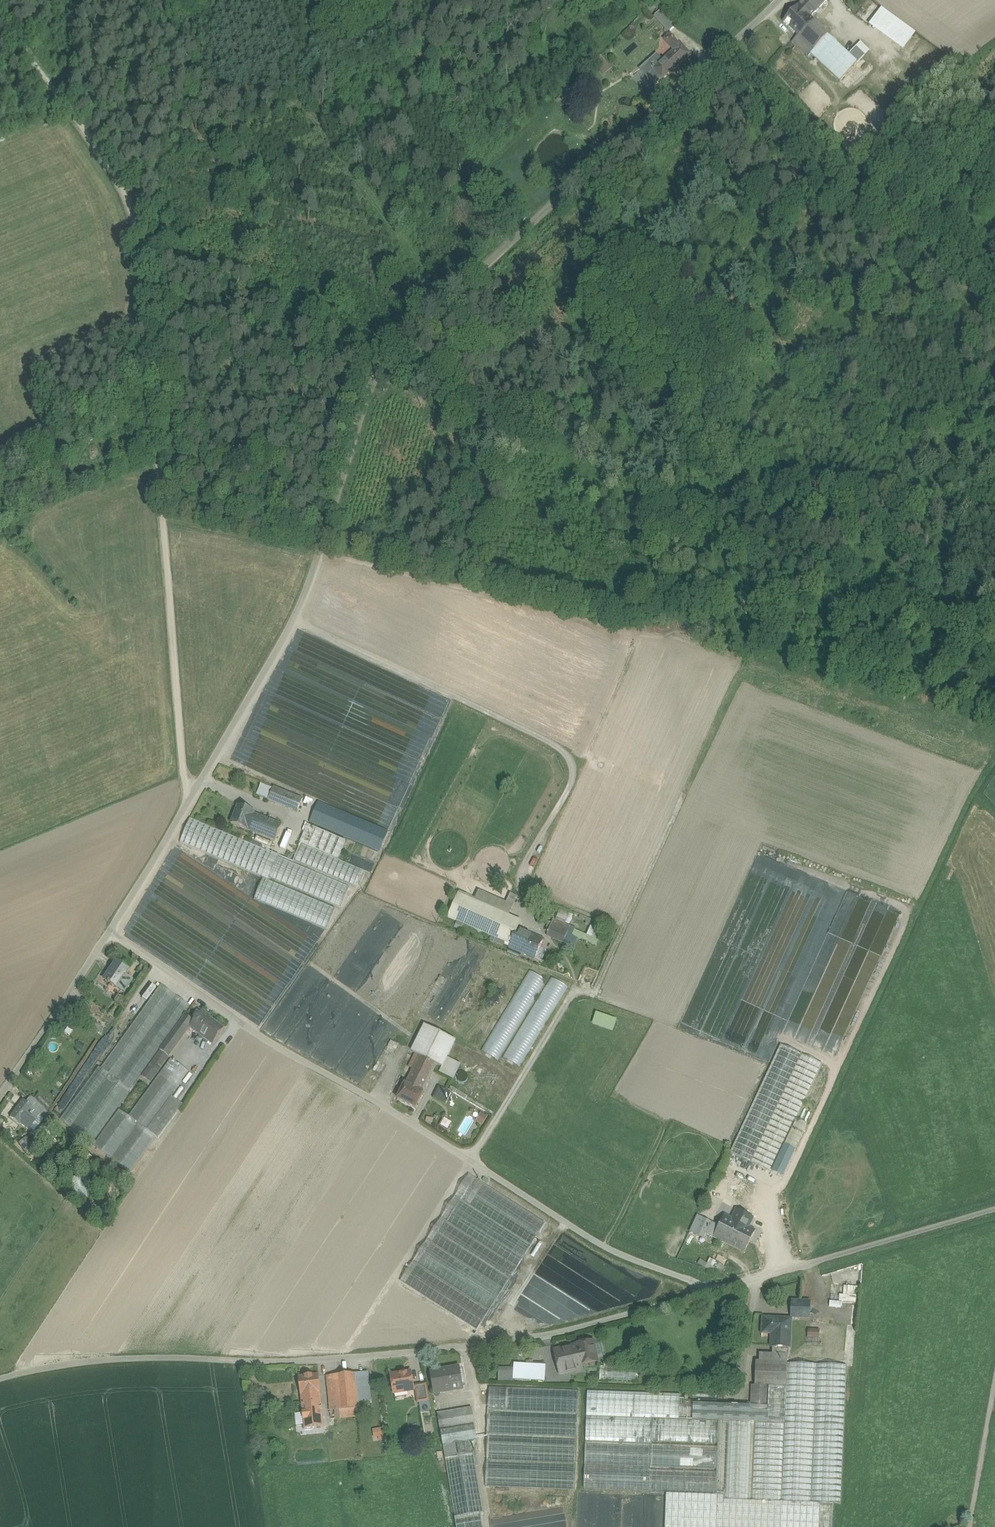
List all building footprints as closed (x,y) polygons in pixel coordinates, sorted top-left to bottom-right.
[(803,1),(804,2),(799,8),(809,18),(815,12),(827,0),(804,0),(803,1)] [(860,19),(868,24),(882,5),(875,0),(874,0),(860,19)] [(799,8),(798,7),(784,22),(798,35),(814,50),(827,36),(828,35),(809,18),(799,8)] [(923,40),(882,9),(870,26),(911,56),(923,40)] [(676,27),(661,10),(655,15),(670,32),(676,27)] [(674,51),(654,69),(648,62),(640,69),(654,86),(662,79),(690,54),(681,44),(680,45),(670,35),(665,40),(674,51)] [(814,50),(798,35),(792,42),(808,57),(810,54),(814,50)] [(848,56),(827,36),(814,50),(810,54),(815,58),(839,82),(857,63),(848,56)] [(856,48),(848,56),(857,63),(857,64),(864,56),(856,48)] [(600,54),(591,62),(603,75),(612,67),(600,54)] [(280,790),(274,788),(269,801),(275,803),(280,790)] [(303,800),(280,790),(275,803),(298,813),(303,800)] [(379,850),(387,829),(316,801),(308,822),(379,850)] [(254,812),(239,806),(231,824),(247,831),(254,814),(254,812)] [(282,826),(254,814),(247,831),(275,842),(282,826)] [(270,854),(198,824),(190,844),(262,875),(270,854)] [(345,845),(308,830),(303,842),(340,858),(345,845)] [(363,870),(302,845),(295,861),(357,887),(363,870)] [(350,888),(278,857),(269,878),(341,909),(350,888)] [(335,909),(262,878),(253,899),(326,930),(335,909)] [(519,921),(458,895),(448,918),(504,943),(511,945),(518,929),(516,928),(519,921)] [(512,895),(505,908),(511,911),(517,898),(512,895)] [(570,927),(554,920),(550,928),(567,935),(570,927)] [(567,935),(563,943),(569,945),(575,929),(570,927),(567,935)] [(550,928),(547,937),(563,943),(567,935),(550,928)] [(543,940),(518,929),(511,945),(509,948),(527,956),(525,960),(530,962),(532,958),(535,959),(543,940)] [(128,970),(115,961),(103,979),(123,993),(132,980),(124,975),(128,970)] [(526,969),(483,1052),(501,1062),(545,979),(526,969)] [(522,1068),(565,985),(548,976),(504,1059),(522,1068)] [(160,984),(100,1068),(98,1067),(59,1120),(91,1144),(94,1140),(130,1091),(130,1090),(190,1006),(160,984)] [(210,1018),(202,1011),(194,1022),(190,1028),(213,1045),(224,1030),(209,1019),(210,1018)] [(619,1021),(599,1014),(594,1026),(614,1033),(619,1021)] [(185,1016),(160,1050),(169,1057),(190,1028),(194,1022),(185,1016)] [(455,1041),(425,1026),(412,1053),(420,1057),(436,1065),(441,1068),(455,1041)] [(780,1045),(730,1153),(771,1173),(784,1146),(796,1120),(822,1064),(780,1045)] [(160,1050),(142,1076),(150,1082),(169,1057),(160,1050)] [(420,1057),(406,1085),(405,1084),(397,1099),(415,1109),(423,1093),(422,1093),(436,1065),(420,1057)] [(170,1059),(128,1116),(156,1137),(158,1138),(183,1105),(172,1096),(189,1072),(170,1059)] [(447,1102),(451,1091),(438,1086),(433,1096),(447,1102)] [(37,1093),(33,1098),(47,1109),(51,1104),(37,1093)] [(40,1106),(30,1097),(25,1103),(31,1107),(31,1108),(35,1111),(40,1106)] [(25,1103),(23,1101),(10,1117),(19,1123),(20,1122),(31,1108),(31,1107),(25,1103)] [(40,1106),(35,1111),(39,1115),(45,1120),(50,1115),(40,1106)] [(31,1108),(20,1122),(28,1128),(39,1115),(35,1111),(31,1108)] [(128,1116),(119,1109),(95,1141),(94,1140),(91,1144),(130,1172),(156,1137),(128,1116)] [(475,1120),(482,1124),(487,1115),(480,1111),(475,1120)] [(796,1120),(784,1146),(795,1151),(807,1125),(796,1120)] [(545,1224),(469,1175),(413,1262),(489,1311),(545,1224)] [(754,1200),(761,1203),(768,1187),(762,1184),(754,1200)] [(740,1225),(724,1217),(719,1227),(734,1234),(735,1235),(740,1225)] [(378,1222),(375,1236),(385,1237),(387,1224),(378,1222)] [(719,1227),(711,1223),(707,1231),(715,1235),(719,1227)] [(748,1228),(740,1225),(735,1235),(750,1242),(756,1230),(749,1226),(748,1228)] [(734,1234),(719,1227),(715,1235),(714,1238),(729,1245),(734,1234)] [(735,1235),(734,1234),(729,1245),(744,1253),(750,1242),(735,1235)] [(697,1263),(721,1273),(724,1265),(708,1258),(706,1262),(699,1259),(697,1263)] [(810,1302),(792,1301),(791,1317),(809,1318),(810,1302)] [(791,1319),(762,1318),(762,1332),(771,1332),(771,1348),(778,1348),(789,1349),(791,1319)] [(818,1337),(818,1329),(806,1328),(806,1337),(818,1337)] [(592,1342),(576,1346),(570,1347),(575,1371),(582,1370),(581,1365),(597,1361),(592,1342)] [(655,1344),(641,1344),(641,1353),(655,1354),(655,1344)] [(570,1347),(555,1351),(560,1375),(575,1371),(570,1347)] [(787,1364),(756,1362),(755,1386),(769,1387),(769,1386),(786,1387),(787,1364)] [(543,1381),(544,1365),(513,1363),(513,1369),(507,1369),(507,1379),(543,1381)] [(693,1404),(693,1400),(688,1400),(685,1400),(680,1400),(680,1395),(587,1391),(584,1490),(649,1493),(650,1493),(666,1493),(665,1526),(832,1526),(833,1505),(841,1505),(847,1366),(787,1364),(786,1387),(769,1386),(769,1387),(768,1412),(750,1411),(751,1406),(718,1405),(696,1404),(693,1404)] [(654,1365),(641,1365),(640,1374),(654,1374),(654,1365)] [(636,1368),(600,1366),(599,1380),(636,1382),(636,1368)] [(449,1372),(432,1375),(431,1372),(430,1372),(434,1393),(463,1388),(459,1369),(449,1370),(449,1372)] [(368,1372),(354,1374),(357,1403),(371,1401),(368,1372)] [(411,1373),(391,1376),(393,1385),(391,1387),(391,1390),(394,1392),(394,1393),(413,1390),(412,1382),(413,1380),(413,1378),(411,1376),(411,1373)] [(354,1374),(336,1376),(337,1387),(339,1402),(339,1411),(358,1409),(357,1403),(354,1374)] [(318,1375),(299,1378),(301,1395),(320,1393),(318,1375)] [(336,1376),(327,1377),(328,1388),(337,1387),(336,1376)] [(426,1385),(415,1386),(418,1403),(428,1401),(426,1385)] [(755,1386),(752,1386),(751,1406),(750,1411),(768,1412),(769,1387),(755,1386)] [(337,1387),(328,1388),(329,1403),(339,1402),(337,1387)] [(579,1391),(489,1387),(485,1487),(575,1490),(579,1391)] [(719,1392),(691,1391),(690,1398),(696,1398),(696,1404),(718,1405),(719,1392)] [(320,1393),(301,1395),(305,1429),(323,1427),(320,1393)] [(339,1402),(329,1403),(330,1412),(335,1412),(339,1411),(339,1402)] [(472,1408),(463,1410),(465,1427),(474,1425),(475,1425),(472,1408)] [(339,1411),(335,1412),(336,1419),(359,1417),(358,1409),(339,1411)] [(463,1410),(437,1414),(440,1431),(465,1427),(463,1410)] [(440,1431),(443,1446),(445,1458),(456,1526),(482,1526),(480,1513),(484,1513),(474,1454),(472,1442),(477,1441),(474,1425),(465,1427),(440,1431)] [(372,1428),(373,1440),(384,1439),(383,1427),(372,1428)] [(974,1516),(972,1526),(991,1526),(992,1520),(974,1516)]
